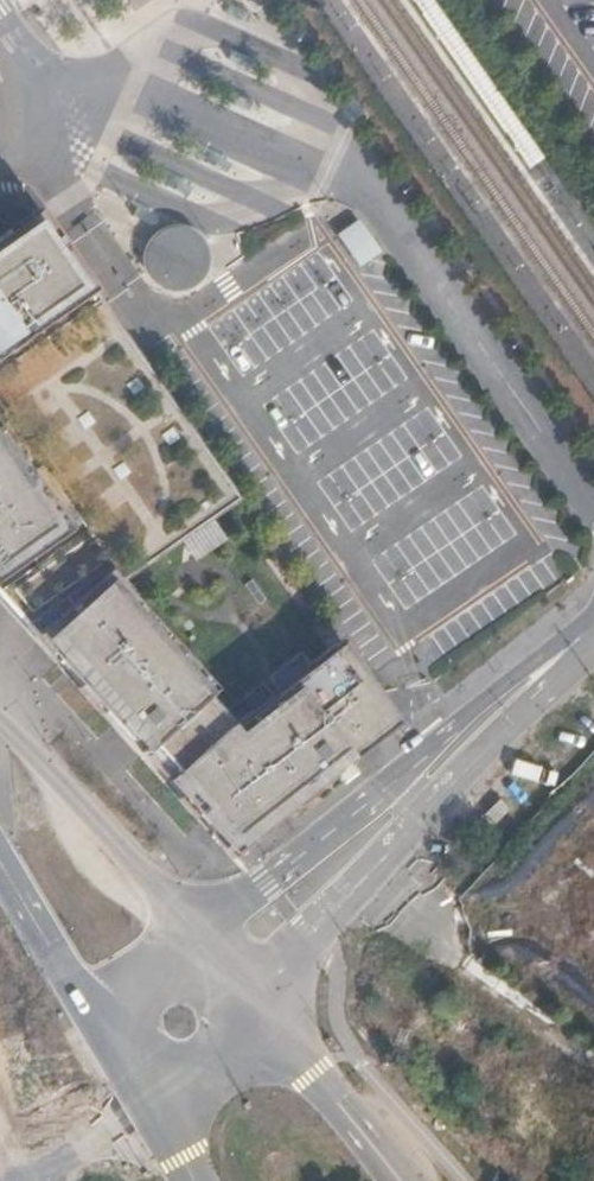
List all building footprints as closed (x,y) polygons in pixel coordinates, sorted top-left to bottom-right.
[(173,451),(193,438),(42,221),(26,232),(11,242),(7,236),(0,241),(0,596),(39,639),(61,662),(82,685),(87,681),(109,705),(105,710),(132,739),(138,733),(150,746),(175,775),(169,780),(182,795),(187,790),(202,807),(197,811),(227,847),(261,820),(265,825),(293,802),(289,796),(314,776),(319,782),(335,770),(328,762),(341,752),(348,759),(394,724),(336,643),(310,663),(314,668),(274,699),(279,707),(235,740),(224,729),(230,725),(205,698),(212,691),(189,665),(184,670),(166,650),(171,645),(129,600),(124,595),(129,590),(121,581),(236,500),(218,474),(198,487),(173,451)] [(150,244),(149,246),(206,273),(208,270),(209,262),(208,250),(204,243),(200,237),(192,231),(182,228),(174,228),(164,231),(156,236),(150,244)] [(355,229),(338,238),(354,269),(371,260),(355,229)] [(206,273),(149,246),(148,247),(146,256),(146,262),(147,270),(153,281),(163,288),(174,292),(180,292),(188,290),(198,284),(206,273)] [(243,585),(257,605),(264,600),(250,580),(243,585)]
